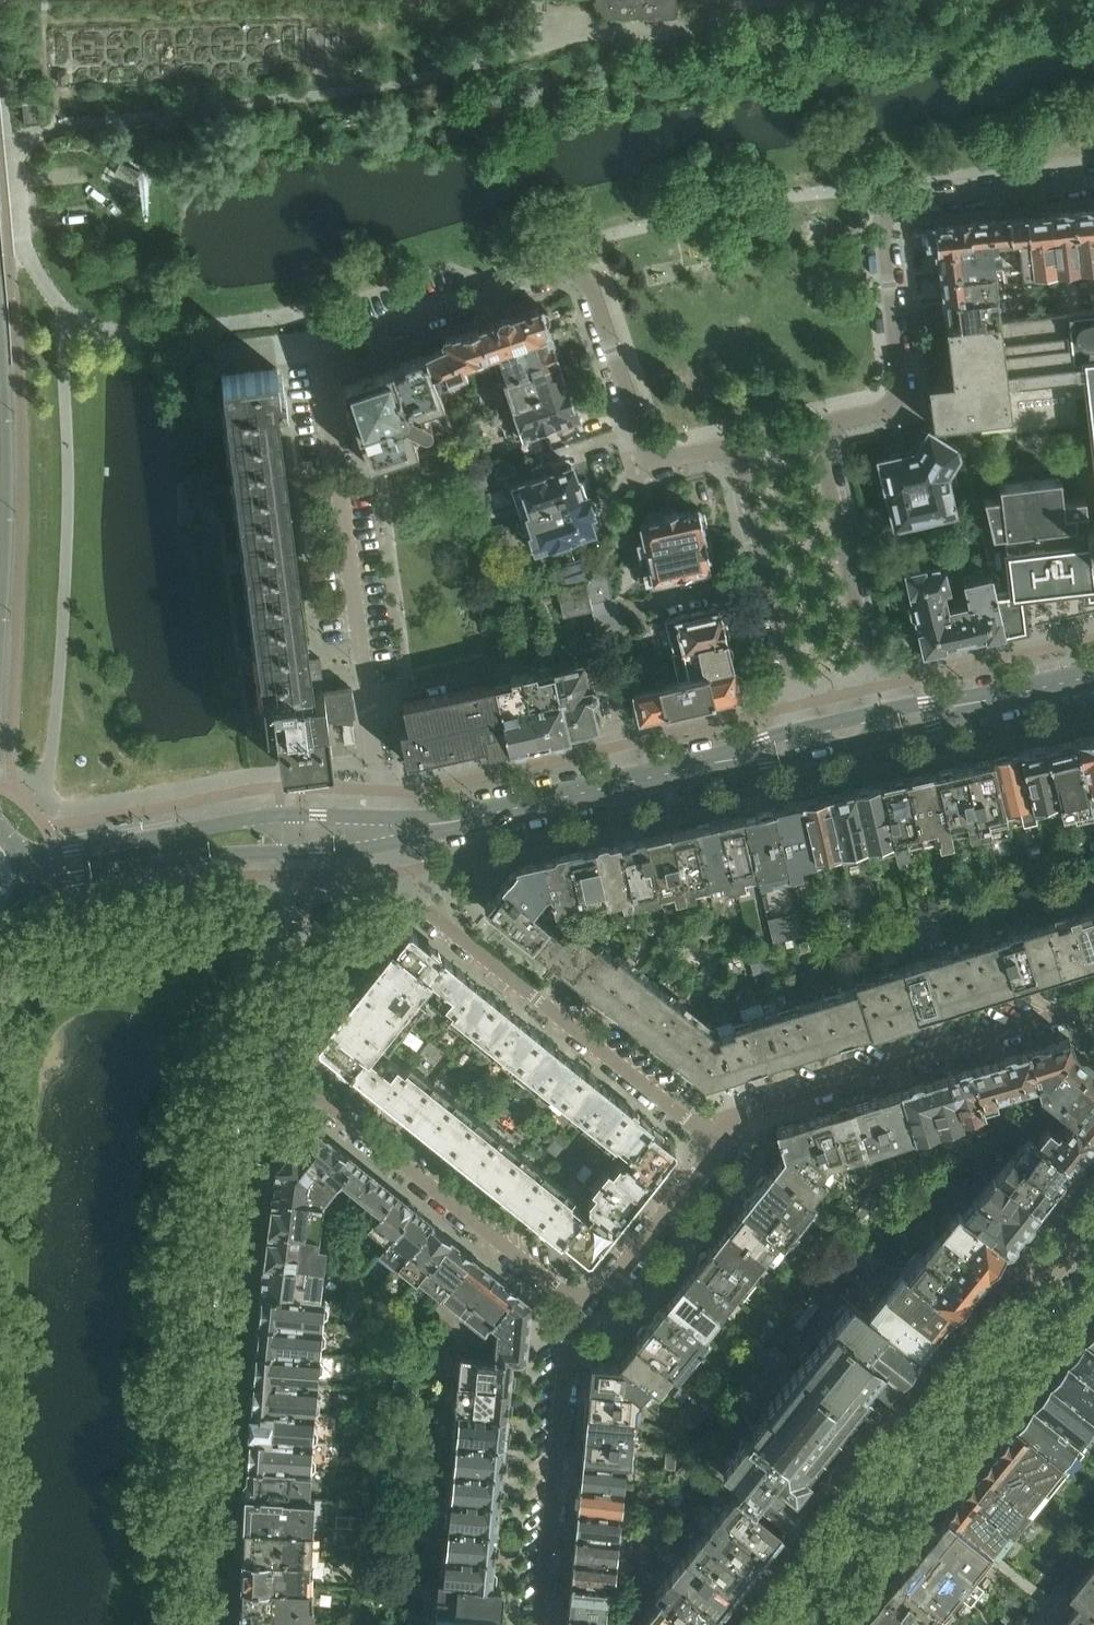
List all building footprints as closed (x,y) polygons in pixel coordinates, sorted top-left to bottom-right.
[(598,16),(676,16),(676,3),(676,0),(598,0),(598,16)] [(38,103),(23,104),(25,124),(40,123),(38,103)] [(121,161),(115,173),(135,183),(141,171),(121,161)] [(1073,212),(1079,269),(1093,268),(1093,209),(1073,212)] [(1073,212),(1050,214),(1056,272),(1079,269),(1073,212)] [(1050,214),(1027,217),(1033,274),(1056,272),(1050,214)] [(1027,217),(981,222),(983,239),(995,237),(995,244),(998,243),(1020,241),(1020,245),(1023,270),(1024,275),(1033,274),(1027,217)] [(981,222),(934,226),(935,228),(926,229),(928,245),(937,244),(938,254),(940,253),(994,248),(994,250),(999,249),(998,243),(995,244),(995,237),(983,239),(981,222)] [(994,248),(940,253),(943,278),(996,273),(994,250),(994,248)] [(996,273),(943,278),(946,303),(999,297),(996,273)] [(999,297),(946,303),(947,315),(945,315),(946,326),(1001,321),(999,297)] [(542,307),(482,327),(491,354),(496,352),(551,334),(548,324),(549,324),(551,320),(548,311),(544,309),(542,309),(542,307)] [(1092,310),(1001,321),(946,326),(953,381),(928,384),(933,426),(1012,417),(1044,413),(1046,426),(1078,423),(1076,409),(1078,409),(1076,398),(1087,397),(1093,453),(1093,310),(1092,310)] [(482,327),(446,339),(448,345),(434,352),(426,356),(437,384),(469,372),(465,363),(491,354),(482,327)] [(551,334),(496,352),(504,379),(564,360),(565,360),(560,346),(556,344),(554,344),(551,334)] [(413,414),(433,407),(445,403),(437,384),(426,356),(425,356),(400,364),(402,370),(395,372),(393,367),(374,373),(376,378),(364,382),(362,377),(343,383),(349,403),(355,401),(359,413),(353,415),(360,434),(365,432),(367,439),(362,441),(371,467),(419,450),(409,421),(413,414)] [(564,360),(504,379),(500,380),(509,407),(569,389),(561,364),(562,364),(564,360)] [(288,497),(287,490),(278,420),(277,410),(276,403),(288,401),(286,388),(281,389),(278,368),(222,375),(224,387),(219,388),(258,698),(263,697),(267,726),(276,725),(281,765),(333,758),(328,718),(355,714),(352,687),(324,691),(320,658),(308,659),(308,654),(298,575),(288,497)] [(569,389),(509,407),(519,437),(558,424),(562,432),(578,427),(575,419),(579,417),(575,405),(576,404),(578,400),(575,391),(571,389),(569,389)] [(950,481),(947,469),(955,467),(959,457),(957,449),(952,445),(953,444),(936,434),(936,435),(929,431),(917,451),(914,449),(912,449),(909,451),(909,453),(898,456),(896,454),(893,453),(891,455),(890,458),(879,460),(887,494),(950,481)] [(512,486),(523,518),(587,495),(583,481),(576,478),(572,466),(562,469),(560,462),(553,464),(556,471),(512,486)] [(1088,523),(1085,496),(1063,499),(1060,477),(999,484),(1000,495),(984,497),(992,534),(984,536),(990,566),(976,569),(977,573),(978,577),(992,573),(997,595),(1005,634),(1026,629),(1022,594),(1087,586),(1089,600),(1093,600),(1093,523),(1088,523)] [(956,512),(950,481),(887,494),(895,527),(919,521),(956,512)] [(587,495),(523,518),(534,550),(581,534),(582,539),(591,536),(594,530),(589,515),(594,513),(597,507),(594,498),(587,495)] [(647,514),(641,526),(644,538),(638,540),(641,552),(649,551),(705,538),(702,528),(704,527),(704,526),(707,522),(704,511),(700,509),(700,508),(678,513),(678,511),(663,515),(662,511),(647,514)] [(956,512),(919,521),(923,534),(959,525),(956,512)] [(707,537),(705,538),(649,551),(653,567),(645,569),(648,581),(678,575),(679,576),(692,572),(694,578),(710,575),(707,558),(711,557),(711,556),(714,552),(711,541),(707,538),(707,537)] [(918,566),(904,570),(912,605),(909,609),(911,615),(915,618),(915,620),(950,612),(949,607),(945,588),(951,587),(945,560),(936,562),(934,556),(917,559),(918,566)] [(589,579),(584,564),(582,557),(553,568),(559,586),(572,585),(589,579)] [(613,597),(609,576),(597,570),(589,585),(592,601),(613,597)] [(1005,634),(997,595),(992,573),(978,577),(977,573),(964,576),(969,596),(979,640),(1005,634)] [(594,610),(592,601),(589,585),(572,585),(559,586),(557,586),(564,616),(594,610)] [(950,612),(915,620),(923,653),(979,640),(969,596),(953,600),(954,605),(949,607),(950,612)] [(613,597),(592,601),(594,610),(599,631),(623,626),(617,597),(613,597)] [(668,618),(676,650),(727,639),(726,637),(731,636),(727,621),(723,622),(720,611),(720,612),(718,606),(668,618)] [(727,639),(676,650),(673,651),(679,679),(685,678),(734,667),(731,655),(733,651),(732,644),(728,642),(727,639)] [(604,714),(598,690),(595,687),(590,688),(584,662),(555,670),(570,734),(597,728),(595,716),(604,714)] [(734,667),(685,678),(691,706),(740,694),(739,691),(742,687),(740,679),(736,677),(734,667)] [(538,670),(524,673),(539,741),(570,734),(555,670),(539,673),(538,670)] [(512,679),(495,683),(510,747),(539,741),(524,673),(511,676),(512,679)] [(640,713),(641,718),(691,706),(685,678),(679,679),(634,689),(636,696),(632,701),(634,710),(640,713)] [(510,747),(495,683),(403,703),(408,727),(400,729),(407,762),(487,745),(489,752),(510,747)] [(1077,738),(1091,797),(1093,796),(1093,734),(1077,738)] [(1077,738),(1048,744),(1059,797),(1062,811),(1092,804),(1091,797),(1077,738)] [(1033,746),(1032,748),(1021,751),(1033,803),(1059,797),(1048,744),(1044,745),(1042,744),(1033,746)] [(1021,751),(993,757),(1007,816),(1022,812),(1024,820),(1037,818),(1033,803),(1021,751)] [(993,757),(964,764),(980,831),(992,828),(992,825),(995,825),(997,828),(1003,826),(1004,823),(1008,822),(1007,816),(993,757)] [(964,764),(937,770),(952,835),(955,834),(958,836),(963,835),(964,832),(968,831),(969,833),(980,831),(964,764)] [(937,770),(909,777),(924,838),(938,834),(940,843),(953,840),(952,835),(937,770)] [(909,777),(881,783),(895,840),(898,852),(910,849),(908,841),(924,838),(909,777)] [(859,786),(857,789),(855,789),(869,847),(895,840),(881,783),(869,786),(866,784),(859,786)] [(833,792),(831,795),(830,795),(843,852),(845,860),(862,856),(860,849),(869,847),(855,789),(843,792),(840,790),(833,792)] [(830,795),(817,798),(814,796),(807,798),(805,801),(818,858),(843,852),(830,795)] [(805,801),(778,807),(793,874),(805,871),(803,862),(818,858),(805,801)] [(778,807),(772,808),(768,807),(761,808),(758,812),(749,814),(762,872),(764,881),(774,878),(775,882),(794,877),(793,874),(778,807)] [(749,814),(725,819),(739,884),(750,882),(748,875),(762,872),(749,814)] [(725,819),(699,825),(712,883),(727,880),(728,887),(739,884),(725,819)] [(699,825),(674,831),(688,895),(700,893),(699,886),(712,883),(699,825)] [(1079,849),(1074,827),(1068,828),(1070,838),(1065,839),(1068,851),(1079,849)] [(674,831),(650,836),(663,894),(677,891),(679,898),(688,895),(674,831)] [(663,894),(650,836),(613,845),(625,899),(627,904),(663,896),(663,894)] [(625,899),(613,845),(599,848),(611,902),(625,899)] [(599,848),(585,851),(580,849),(573,851),(586,907),(611,902),(599,848)] [(558,854),(554,859),(548,860),(556,894),(554,894),(559,912),(586,907),(573,851),(558,854)] [(518,867),(517,868),(512,869),(508,874),(508,878),(503,885),(535,911),(549,895),(554,894),(556,894),(548,860),(518,867)] [(553,925),(535,911),(503,885),(494,895),(490,896),(486,901),(486,905),(485,907),(535,948),(553,925)] [(867,909),(856,911),(858,921),(869,919),(867,909)] [(1070,917),(1085,966),(1093,963),(1093,910),(1070,917)] [(797,913),(767,919),(773,943),(802,936),(797,913)] [(1070,917),(1047,924),(1062,973),(1085,966),(1070,917)] [(814,923),(801,925),(804,938),(816,936),(814,923)] [(1047,924),(1024,932),(1039,980),(1048,977),(1051,979),(1057,977),(1060,974),(1062,973),(1047,924)] [(575,943),(553,925),(535,948),(538,950),(538,949),(551,960),(551,962),(552,963),(553,964),(554,965),(555,966),(557,967),(558,967),(560,967),(573,977),(598,947),(582,935),(575,943)] [(918,931),(909,933),(911,942),(920,940),(918,931)] [(426,975),(442,955),(441,955),(437,947),(429,945),(412,932),(408,932),(397,947),(393,944),(392,944),(391,944),(391,945),(391,946),(391,947),(386,953),(376,960),(416,992),(429,977),(426,975)] [(1024,932),(1000,939),(1015,988),(1024,985),(1028,986),(1033,984),(1036,981),(1039,980),(1024,932)] [(1015,988),(1000,939),(975,947),(990,995),(1000,992),(1004,993),(1009,992),(1012,988),(1015,988)] [(599,944),(598,947),(573,977),(580,983),(580,985),(581,986),(581,987),(583,989),(584,989),(586,990),(588,990),(592,993),(618,959),(599,944)] [(975,947),(953,953),(968,1002),(990,995),(975,947)] [(953,953),(929,961),(944,1009),(953,1007),(957,1008),(962,1006),(964,1003),(968,1002),(953,953)] [(452,1011),(475,982),(442,955),(426,975),(429,977),(439,985),(435,990),(441,995),(438,999),(452,1011)] [(618,959),(592,993),(611,1008),(640,971),(621,956),(618,959)] [(371,971),(360,986),(405,1021),(423,998),(416,992),(376,960),(371,971)] [(929,961),(905,968),(920,1017),(944,1009),(929,961)] [(905,968),(883,975),(898,1024),(920,1017),(905,968)] [(640,971),(611,1008),(630,1023),(659,986),(640,971)] [(859,982),(861,989),(874,1031),(898,1024),(883,975),(859,982)] [(497,1000),(475,982),(452,1011),(453,1011),(446,1018),(468,1036),(497,1000)] [(804,1053),(791,1011),(783,983),(759,990),(768,1018),(781,1060),(782,1060),(783,1060),(784,1060),(786,1060),(787,1060),(789,1059),(790,1058),(791,1057),(804,1053)] [(339,1006),(380,1039),(386,1044),(405,1021),(360,986),(350,999),(339,1006)] [(659,986),(630,1023),(630,1024),(631,1026),(631,1027),(632,1028),(633,1028),(635,1029),(636,1029),(637,1029),(649,1038),(678,1002),(659,986)] [(861,989),(838,996),(851,1038),(874,1031),(861,989)] [(838,996),(814,1004),(827,1046),(851,1038),(838,996)] [(737,997),(724,1001),(729,1019),(742,1015),(737,997)] [(520,1018),(497,1000),(468,1036),(491,1054),(520,1018)] [(678,1002),(649,1038),(656,1044),(656,1045),(657,1047),(657,1048),(658,1048),(659,1049),(660,1050),(662,1050),(663,1050),(667,1053),(696,1016),(678,1002)] [(827,1046),(814,1004),(791,1011),(804,1053),(814,1050),(815,1050),(817,1050),(818,1050),(819,1050),(821,1050),(821,1049),(822,1048),(823,1047),(827,1046)] [(367,1056),(380,1039),(339,1006),(334,1018),(329,1025),(329,1024),(328,1024),(327,1024),(327,1025),(327,1026),(327,1027),(331,1030),(319,1044),(319,1048),(348,1071),(363,1053),(367,1056)] [(696,1016),(667,1053),(686,1069),(710,1039),(715,1032),(696,1016)] [(543,1036),(520,1018),(491,1054),(514,1072),(543,1036)] [(768,1018),(746,1024),(759,1067),(781,1060),(768,1018)] [(723,1036),(725,1043),(735,1074),(759,1067),(746,1024),(738,1027),(739,1032),(723,1036)] [(565,1054),(543,1036),(514,1072),(536,1090),(565,1054)] [(717,1045),(710,1039),(686,1069),(705,1084),(720,1079),(721,1080),(722,1080),(723,1080),(724,1080),(726,1080),(727,1079),(728,1077),(729,1076),(735,1074),(725,1043),(717,1045)] [(1070,1039),(1027,1052),(1036,1082),(1039,1093),(1041,1095),(1074,1052),(1070,1039)] [(430,1041),(423,1050),(432,1057),(439,1048),(430,1041)] [(462,1051),(456,1059),(464,1065),(470,1057),(462,1051)] [(1027,1052),(1017,1055),(1013,1054),(1006,1056),(1004,1059),(999,1061),(1008,1092),(1036,1082),(1027,1052)] [(1091,1066),(1074,1052),(1041,1095),(1057,1108),(1091,1066)] [(377,1063),(367,1056),(363,1053),(348,1071),(382,1098),(404,1070),(388,1058),(385,1062),(380,1058),(377,1063)] [(587,1072),(565,1054),(536,1090),(559,1108),(587,1072)] [(999,1061),(971,1069),(983,1108),(997,1103),(995,1097),(1008,1092),(999,1061)] [(404,1070),(382,1098),(403,1116),(430,1082),(409,1064),(404,1070)] [(1091,1066),(1057,1108),(1072,1120),(1074,1121),(1093,1096),(1093,1068),(1091,1066)] [(481,1067),(467,1085),(476,1093),(491,1074),(481,1067)] [(960,1070),(958,1074),(949,1076),(962,1119),(984,1112),(983,1108),(971,1069),(971,1070),(967,1068),(960,1070)] [(610,1090),(587,1072),(559,1108),(581,1126),(610,1090)] [(949,1076),(926,1083),(940,1130),(963,1123),(962,1119),(949,1076)] [(430,1082),(403,1116),(425,1134),(453,1100),(430,1082)] [(913,1084),(911,1088),(903,1091),(917,1137),(940,1130),(926,1083),(924,1084),(920,1082),(913,1084)] [(632,1108),(610,1090),(581,1126),(603,1143),(632,1108)] [(903,1091),(879,1098),(893,1145),(917,1137),(903,1091)] [(534,1109),(516,1096),(505,1111),(522,1124),(534,1109)] [(1074,1121),(1093,1138),(1093,1096),(1074,1121)] [(893,1145),(879,1098),(849,1107),(849,1106),(842,1105),(837,1110),(837,1111),(833,1112),(848,1159),(893,1145)] [(453,1100),(425,1134),(448,1151),(475,1117),(453,1100)] [(632,1108),(603,1143),(612,1150),(616,1145),(629,1155),(653,1125),(638,1113),(636,1108),(632,1108)] [(534,1120),(542,1126),(550,1115),(542,1109),(534,1120)] [(1008,1121),(1017,1128),(1020,1125),(1015,1111),(1013,1113),(1009,1110),(1002,1112),(990,1129),(997,1135),(1008,1121)] [(833,1112),(810,1119),(821,1157),(830,1165),(848,1159),(833,1112)] [(475,1117),(448,1151),(469,1169),(497,1135),(475,1117)] [(821,1157),(810,1119),(776,1130),(781,1146),(792,1143),(794,1150),(790,1151),(820,1177),(830,1165),(821,1157)] [(1093,1143),(1093,1139),(1093,1138),(1074,1121),(1072,1120),(1068,1125),(1062,1132),(1058,1128),(1055,1133),(1048,1127),(1042,1134),(1035,1129),(1030,1136),(1036,1141),(1037,1141),(1071,1168),(1073,1165),(1077,1165),(1081,1159),(1081,1155),(1085,1150),(1089,1149),(1093,1143)] [(354,1160),(311,1125),(291,1150),(334,1185),(354,1160)] [(667,1136),(653,1125),(629,1155),(635,1160),(630,1167),(651,1184),(676,1152),(675,1148),(668,1142),(668,1141),(668,1140),(668,1139),(668,1137),(667,1136)] [(561,1130),(546,1149),(566,1164),(580,1146),(561,1130)] [(497,1135),(469,1169),(494,1189),(521,1154),(497,1135)] [(1071,1168),(1037,1141),(1036,1141),(1030,1136),(1013,1156),(1054,1189),(1056,1187),(1060,1186),(1064,1180),(1064,1177),(1071,1168)] [(811,1200),(826,1182),(820,1177),(790,1151),(794,1150),(792,1143),(781,1146),(784,1155),(773,1170),(811,1200)] [(334,1185),(291,1150),(278,1166),(274,1196),(324,1202),(325,1197),(334,1186),(334,1185)] [(521,1154),(494,1189),(516,1207),(544,1172),(521,1154)] [(893,1157),(897,1171),(904,1169),(900,1155),(893,1157)] [(1054,1189),(1013,1156),(1013,1157),(1012,1156),(996,1176),(1038,1209),(1039,1208),(1043,1207),(1048,1201),(1048,1197),(1054,1189)] [(394,1193),(354,1160),(334,1185),(334,1186),(358,1205),(363,1199),(360,1197),(362,1195),(367,1198),(363,1204),(376,1215),(394,1193)] [(608,1169),(600,1179),(633,1205),(651,1184),(630,1167),(625,1163),(620,1164),(614,1173),(608,1169)] [(584,1166),(569,1184),(575,1188),(589,1170),(584,1166)] [(801,1219),(815,1203),(811,1200),(773,1170),(772,1169),(767,1174),(763,1174),(756,1183),(758,1187),(742,1208),(784,1242),(789,1235),(792,1237),(794,1234),(796,1236),(806,1223),(801,1219)] [(544,1172),(516,1207),(538,1224),(566,1190),(544,1172)] [(1038,1209),(996,1176),(979,1196),(1021,1230),(1022,1228),(1027,1226),(1031,1222),(1031,1217),(1038,1209)] [(633,1205),(600,1179),(592,1189),(597,1193),(590,1204),(590,1208),(594,1211),(616,1228),(633,1205)] [(877,1214),(892,1194),(884,1189),(879,1195),(871,1189),(862,1201),(870,1207),(869,1208),(877,1214)] [(566,1190),(538,1224),(539,1225),(540,1229),(545,1230),(560,1242),(583,1214),(570,1203),(574,1197),(566,1190)] [(413,1207),(394,1193),(376,1215),(376,1216),(368,1226),(385,1241),(413,1207)] [(324,1202),(274,1196),(270,1226),(320,1233),(324,1202)] [(1021,1230),(979,1196),(963,1216),(1005,1250),(1006,1249),(1010,1248),(1015,1242),(1015,1238),(1021,1230)] [(431,1222),(413,1207),(385,1241),(379,1250),(396,1265),(431,1222)] [(784,1242),(742,1208),(741,1209),(726,1228),(765,1258),(774,1266),(790,1246),(784,1242)] [(583,1214),(560,1242),(574,1253),(576,1254),(577,1254),(578,1253),(580,1252),(587,1259),(591,1258),(616,1228),(594,1211),(589,1218),(583,1214)] [(1005,1250),(963,1216),(958,1213),(941,1234),(988,1271),(995,1262),(1000,1261),(1004,1256),(1004,1251),(1005,1250)] [(450,1237),(431,1222),(396,1265),(415,1281),(417,1278),(450,1237)] [(320,1233),(270,1226),(266,1258),(324,1265),(327,1243),(327,1234),(320,1233)] [(765,1258),(726,1228),(712,1246),(750,1277),(765,1258)] [(941,1234),(924,1255),(923,1256),(970,1294),(978,1284),(980,1286),(990,1273),(988,1272),(988,1271),(941,1234)] [(471,1254),(450,1237),(417,1278),(438,1295),(471,1254)] [(699,1261),(698,1262),(695,1266),(696,1267),(734,1297),(750,1277),(712,1246),(711,1246),(707,1251),(706,1250),(700,1254),(698,1261),(699,1261)] [(970,1294),(923,1256),(924,1255),(917,1250),(900,1270),(904,1273),(907,1275),(955,1313),(970,1294)] [(460,1312),(492,1271),(471,1254),(438,1295),(460,1312)] [(324,1265),(266,1258),(262,1292),(320,1298),(324,1265)] [(696,1267),(691,1273),(681,1286),(719,1316),(734,1297),(696,1267)] [(490,1321),(515,1290),(492,1271),(460,1312),(484,1331),(490,1321)] [(955,1313),(907,1275),(904,1273),(887,1294),(937,1335),(955,1313)] [(681,1286),(671,1297),(667,1303),(704,1333),(719,1316),(681,1286)] [(382,1289),(374,1302),(395,1307),(398,1303),(382,1289)] [(515,1290),(490,1321),(498,1327),(495,1357),(495,1359),(513,1361),(522,1362),(526,1358),(531,1303),(515,1290)] [(327,1299),(320,1298),(262,1292),(259,1321),(325,1327),(324,1327),(325,1315),(330,1311),(331,1303),(327,1299)] [(937,1335),(887,1294),(869,1316),(920,1356),(937,1335)] [(734,1484),(786,1525),(805,1501),(796,1494),(811,1475),(808,1473),(871,1395),(869,1393),(876,1385),(877,1386),(876,1387),(877,1391),(882,1395),(886,1394),(889,1396),(905,1376),(908,1375),(915,1366),(915,1362),(920,1356),(869,1316),(848,1299),(835,1314),(839,1317),(722,1464),(739,1478),(734,1484)] [(702,1345),(708,1337),(704,1334),(704,1333),(667,1303),(666,1304),(665,1303),(648,1325),(643,1324),(637,1333),(638,1337),(636,1340),(675,1372),(678,1374),(687,1382),(698,1367),(694,1364),(704,1351),(702,1349),(704,1347),(702,1345)] [(439,1333),(440,1314),(427,1313),(426,1332),(439,1333)] [(325,1327),(259,1321),(257,1349),(322,1354),(323,1342),(327,1339),(328,1331),(325,1327)] [(1084,1340),(1093,1349),(1093,1328),(1084,1340)] [(635,1343),(627,1354),(621,1361),(652,1385),(660,1391),(675,1372),(636,1340),(634,1343),(635,1343)] [(1067,1362),(1093,1383),(1093,1349),(1084,1340),(1067,1362)] [(746,1345),(735,1358),(734,1359),(741,1364),(753,1350),(746,1345)] [(322,1354),(257,1349),(255,1378),(319,1384),(320,1370),(325,1367),(326,1358),(322,1354)] [(495,1359),(495,1357),(460,1354),(457,1382),(510,1388),(515,1384),(516,1375),(512,1371),(513,1361),(495,1359)] [(618,1364),(592,1363),(589,1387),(624,1390),(624,1387),(629,1388),(642,1397),(652,1385),(621,1361),(618,1364)] [(1049,1385),(1093,1420),(1093,1383),(1067,1362),(1049,1385)] [(319,1384),(255,1378),(253,1406),(316,1412),(322,1408),(322,1399),(318,1396),(319,1384)] [(395,1379),(394,1388),(405,1389),(406,1380),(395,1379)] [(510,1388),(457,1382),(455,1411),(507,1416),(513,1412),(513,1403),(509,1399),(510,1388)] [(1032,1406),(1084,1447),(1093,1435),(1093,1420),(1049,1385),(1032,1406)] [(624,1390),(589,1387),(588,1398),(586,1398),(585,1410),(587,1410),(636,1415),(637,1403),(642,1397),(629,1388),(624,1387),(624,1390)] [(316,1412),(253,1406),(250,1438),(315,1442),(315,1439),(319,1437),(320,1426),(315,1423),(316,1412)] [(1032,1406),(1014,1428),(1066,1470),(1084,1447),(1032,1406)] [(691,1435),(701,1422),(707,1414),(698,1407),(682,1427),(676,1423),(669,1432),(680,1441),(688,1432),(691,1435)] [(636,1415),(587,1410),(585,1410),(584,1424),(586,1424),(585,1435),(634,1440),(636,1415)] [(507,1416),(455,1411),(452,1439),(504,1444),(510,1441),(510,1432),(506,1427),(507,1416)] [(1014,1428),(997,1450),(1049,1491),(1066,1470),(1014,1428)] [(634,1440),(585,1435),(582,1459),(626,1463),(632,1464),(634,1440)] [(315,1442),(250,1438),(248,1464),(313,1468),(317,1465),(318,1454),(314,1452),(315,1442)] [(504,1444),(452,1439),(450,1468),(502,1473),(507,1469),(508,1460),(503,1456),(504,1444)] [(997,1450),(980,1470),(1032,1512),(1049,1491),(997,1450)] [(626,1463),(582,1459),(580,1482),(624,1487),(626,1463)] [(686,1459),(677,1471),(689,1480),(698,1469),(686,1459)] [(313,1468),(248,1464),(247,1492),(311,1495),(313,1468)] [(502,1473),(450,1468),(447,1496),(500,1501),(504,1497),(505,1488),(501,1484),(502,1473)] [(980,1470),(963,1492),(1015,1534),(1032,1512),(980,1470)] [(624,1487),(580,1482),(578,1506),(622,1510),(624,1487)] [(674,1489),(664,1505),(678,1512),(687,1496),(674,1489)] [(311,1495),(247,1492),(245,1524),(313,1526),(313,1527),(314,1527),(315,1509),(322,1510),(322,1496),(311,1495)] [(946,1514),(990,1550),(998,1556),(1015,1534),(963,1492),(946,1514)] [(736,1493),(720,1514),(767,1552),(775,1542),(775,1538),(782,1530),(736,1493)] [(500,1501),(447,1496),(445,1524),(497,1529),(502,1526),(502,1517),(499,1512),(499,1501),(500,1501)] [(622,1510),(578,1506),(576,1530),(620,1534),(622,1510)] [(767,1552),(720,1514),(703,1535),(749,1571),(754,1565),(758,1564),(767,1552)] [(990,1550),(946,1514),(938,1524),(933,1524),(929,1530),(929,1534),(923,1542),(977,1586),(983,1578),(973,1570),(983,1558),(984,1558),(990,1550)] [(337,1515),(336,1527),(361,1528),(361,1516),(337,1515)] [(313,1526),(245,1524),(244,1555),(312,1557),(312,1556),(316,1552),(316,1543),(312,1540),(313,1527),(313,1526)] [(497,1529),(445,1524),(442,1553),(494,1558),(499,1554),(500,1545),(496,1541),(497,1529)] [(662,1528),(648,1528),(648,1539),(659,1540),(659,1537),(669,1540),(674,1528),(663,1524),(662,1528)] [(620,1534),(576,1530),(573,1554),(618,1558),(620,1534)] [(749,1571),(703,1535),(687,1554),(733,1591),(739,1584),(743,1583),(747,1577),(748,1573),(749,1571)] [(977,1586),(923,1542),(915,1553),(910,1553),(906,1559),(906,1563),(898,1573),(943,1609),(960,1586),(970,1594),(977,1586)] [(375,1543),(374,1556),(388,1556),(388,1544),(375,1543)] [(494,1558),(442,1553),(440,1581),(496,1587),(497,1573),(493,1569),(494,1558)] [(618,1558),(573,1554),(571,1578),(616,1582),(618,1558)] [(733,1591),(687,1554),(672,1573),(718,1610),(733,1591)] [(312,1557),(244,1555),(243,1583),(308,1585),(311,1586),(312,1557)] [(1071,1593),(1082,1601),(1063,1624),(1093,1624),(1093,1565),(1071,1593)] [(672,1573),(657,1592),(662,1596),(698,1624),(706,1624),(718,1610),(672,1573)] [(898,1573),(897,1575),(893,1576),(888,1582),(888,1585),(882,1594),(920,1624),(942,1624),(950,1615),(943,1609),(898,1573)] [(639,1576),(638,1586),(649,1587),(650,1577),(639,1576)] [(616,1582),(571,1578),(568,1609),(607,1613),(608,1596),(615,1597),(616,1582)] [(496,1587),(440,1581),(437,1610),(502,1616),(504,1591),(502,1587),(496,1587)] [(308,1585),(243,1583),(242,1612),(313,1614),(313,1604),(312,1601),(308,1601),(308,1585)] [(882,1594),(880,1595),(877,1596),(872,1602),(872,1606),(865,1615),(877,1624),(920,1624),(882,1594)] [(662,1596),(646,1616),(657,1624),(698,1624),(662,1596)] [(619,1615),(607,1613),(568,1609),(567,1624),(618,1624),(619,1615)] [(502,1616),(437,1610),(436,1624),(501,1624),(502,1616)] [(242,1612),(242,1624),(313,1624),(313,1614),(242,1612)] [(865,1615),(864,1616),(860,1616),(855,1622),(856,1624),(877,1624),(865,1615)] [(646,1616),(639,1624),(657,1624),(646,1616)]
